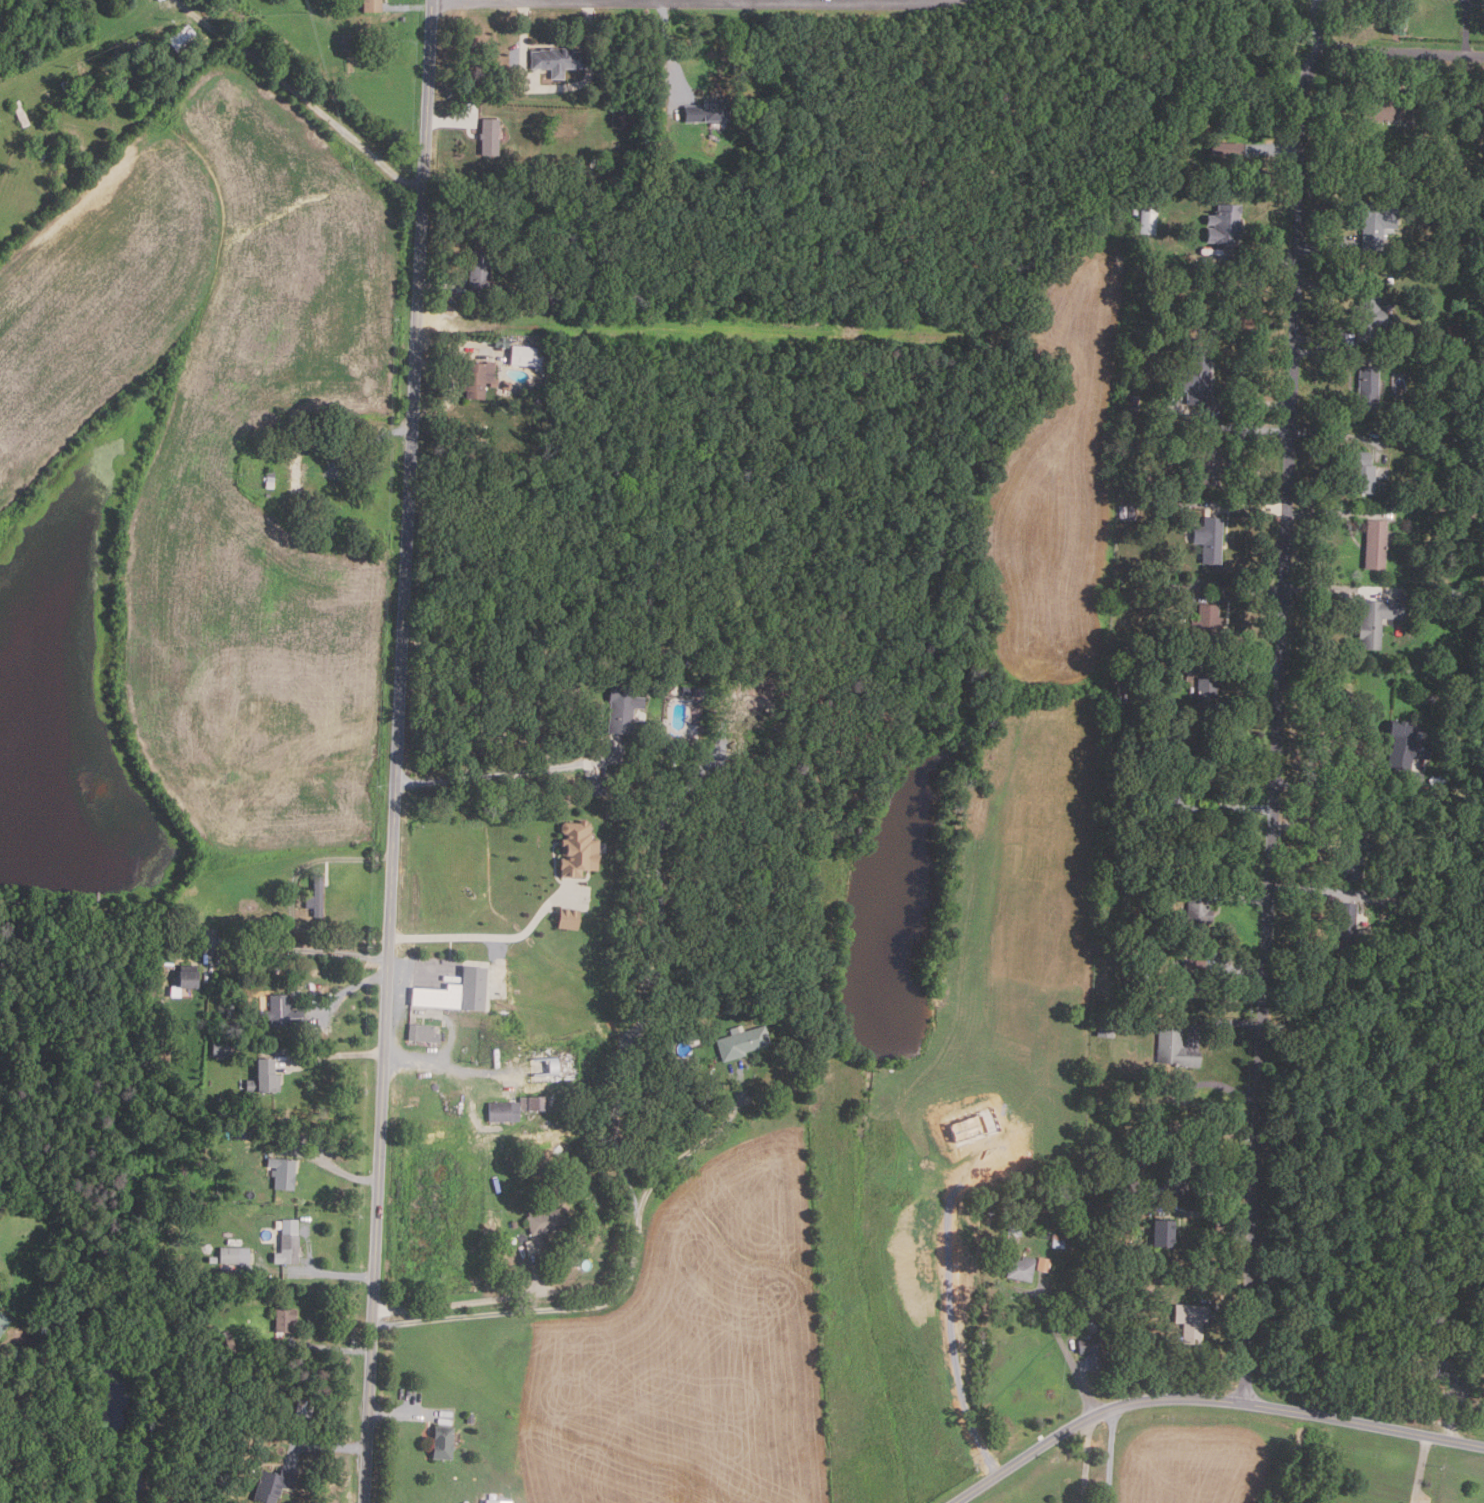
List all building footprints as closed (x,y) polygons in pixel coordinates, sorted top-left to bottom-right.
[(365,12),(365,0),(383,0),(383,12),(365,12)] [(181,56),(169,40),(190,25),(202,40),(181,56)] [(353,49),(344,49),(344,37),(353,37),(353,49)] [(553,69),(553,80),(567,80),(567,69),(589,69),(588,50),(580,50),(580,47),(552,48),(552,50),(542,50),(542,51),(533,51),(533,69),(553,69)] [(73,106),(61,83),(67,80),(79,102),(73,106)] [(1408,121),(1361,121),(1361,98),(1387,98),(1387,102),(1408,102),(1408,121)] [(24,127),(14,103),(21,100),(31,124),(24,127)] [(722,102),(723,121),(682,123),(681,107),(698,106),(698,104),(702,104),(702,100),(719,100),(719,102),(722,102)] [(1476,103),(1483,103),(1483,123),(1475,122),(1476,103)] [(501,119),(500,155),(484,155),(485,118),(501,119)] [(1243,145),(1242,158),(1211,157),(1212,144),(1243,145)] [(748,174),(737,168),(741,160),(753,167),(748,174)] [(1407,180),(1399,178),(1401,169),(1409,171),(1407,180)] [(1381,250),(1361,249),(1361,222),(1361,202),(1382,203),(1382,207),(1395,208),(1395,229),(1381,229),(1381,250)] [(1235,244),(1205,243),(1205,228),(1212,228),(1212,225),(1204,225),(1205,215),(1215,216),(1216,204),(1238,205),(1237,222),(1239,222),(1238,231),(1236,230),(1235,244)] [(1157,210),(1156,235),(1137,234),(1138,209),(1157,210)] [(487,293),(471,293),(472,251),(493,252),(492,291),(487,291),(487,293)] [(549,279),(533,278),(533,266),(550,266),(549,279)] [(1370,341),(1355,341),(1356,317),(1353,316),(1354,305),(1356,305),(1357,289),(1379,290),(1379,310),(1384,310),(1384,324),(1377,324),(1377,333),(1370,333),(1370,341)] [(1462,339),(1446,339),(1445,326),(1462,325),(1462,339)] [(511,348),(498,348),(498,338),(512,339),(511,348)] [(545,348),(543,369),(512,366),(514,346),(545,348)] [(1205,406),(1185,404),(1186,391),(1177,391),(1177,380),(1171,379),(1172,366),(1186,367),(1188,347),(1211,348),(1208,391),(1206,391),(1205,406)] [(486,399),(468,398),(468,391),(466,391),(466,371),(469,371),(469,363),(488,364),(488,361),(498,362),(497,379),(500,379),(500,387),(492,387),(493,383),(486,383),(486,399)] [(1444,378),(1438,376),(1441,363),(1449,365),(1448,372),(1445,371),(1444,378)] [(1376,413),(1353,412),(1354,393),(1357,394),(1357,367),(1377,367),(1376,413)] [(1136,411),(1128,411),(1128,396),(1137,396),(1136,411)] [(1436,444),(1419,443),(1420,435),(1437,435),(1436,444)] [(302,494),(293,494),(294,468),(288,467),(288,456),(295,456),(295,445),(304,446),(303,470),(308,470),(308,479),(302,479),(302,494)] [(1372,493),(1350,492),(1351,482),(1348,482),(1349,465),(1351,465),(1351,460),(1349,460),(1349,446),(1353,446),(1353,451),(1368,451),(1367,465),(1373,465),(1372,493)] [(276,489),(267,489),(268,471),(276,471),(276,489)] [(1133,503),(1134,520),(1125,520),(1125,503),(1133,503)] [(1218,565),(1200,564),(1201,544),(1191,544),(1192,526),(1201,527),(1202,517),(1221,518),(1218,565)] [(1466,527),(1453,526),(1453,518),(1467,518),(1466,527)] [(1382,571),(1362,570),(1365,520),(1385,522),(1382,571)] [(1174,593),(1161,593),(1161,581),(1175,581),(1174,593)] [(1463,602),(1450,602),(1450,590),(1463,590),(1463,602)] [(1378,650),(1359,649),(1360,639),(1356,638),(1357,621),(1360,621),(1361,600),(1404,603),(1403,619),(1380,618),(1378,650)] [(1215,644),(1195,643),(1196,631),(1189,631),(1190,621),(1196,621),(1197,605),(1217,605),(1216,617),(1221,618),(1220,631),(1215,630),(1215,644)] [(1148,658),(1146,669),(1139,667),(1140,657),(1148,658)] [(1214,718),(1194,717),(1195,679),(1215,679),(1214,718)] [(634,734),(610,731),(613,701),(611,701),(613,682),(639,685),(638,696),(647,697),(646,708),(637,707),(634,734)] [(706,696),(684,694),(685,685),(707,687),(706,696)] [(1408,770),(1385,767),(1387,749),(1389,750),(1391,736),(1386,735),(1387,722),(1396,723),(1396,720),(1403,720),(1403,724),(1412,725),(1411,738),(1412,738),(1412,740),(1427,742),(1425,759),(1409,757),(1408,770)] [(1138,802),(1122,801),(1122,789),(1139,790),(1138,802)] [(1439,799),(1432,799),(1433,789),(1447,789),(1446,798),(1439,797),(1439,799)] [(1157,809),(1156,800),(1169,799),(1169,809),(1157,809)] [(584,877),(564,877),(566,821),(583,822),(583,819),(590,820),(590,822),(594,823),(593,832),(595,832),(594,839),(602,839),(601,869),(585,869),(584,877)] [(324,916),(314,916),(315,908),(307,907),(307,896),(316,896),(316,874),(325,874),(324,916)] [(1206,936),(1184,935),(1187,890),(1208,891),(1207,908),(1212,908),(1211,921),(1207,921),(1206,936)] [(1353,950),(1334,949),(1334,937),(1331,937),(1331,925),(1335,925),(1336,903),(1355,904),(1353,950)] [(580,929),(559,927),(561,907),(582,909),(580,929)] [(259,926),(250,925),(251,917),(260,918),(259,926)] [(1201,996),(1170,995),(1171,983),(1175,983),(1175,974),(1182,974),(1182,959),(1202,960),(1201,996)] [(489,1009),(413,1005),(414,987),(448,988),(449,983),(464,983),(465,964),(491,966),(489,1009)] [(201,987),(183,987),(183,969),(201,970),(201,987)] [(675,1004),(668,993),(674,988),(682,999),(675,1004)] [(291,993),(291,1002),(293,1002),(293,1009),(303,1009),(304,1024),(272,1025),(271,1018),(264,1018),(264,1010),(271,1010),(271,994),(291,993)] [(713,1011),(710,1002),(716,1000),(719,1009),(713,1011)] [(441,1042),(410,1040),(411,1023),(435,1025),(435,1032),(442,1033),(441,1042)] [(720,1062),(714,1039),(729,1035),(727,1028),(741,1024),(743,1030),(762,1024),(768,1044),(742,1052),(743,1055),(720,1062)] [(1198,1067),(1181,1066),(1181,1064),(1156,1062),(1158,1028),(1181,1029),(1180,1046),(1184,1046),(1184,1050),(1199,1051),(1198,1067)] [(232,1055),(215,1055),(216,1040),(233,1040),(232,1055)] [(281,1091),(248,1090),(248,1079),(260,1079),(260,1058),(277,1058),(276,1074),(281,1074),(281,1091)] [(523,1096),(558,1096),(559,1109),(523,1110),(523,1096)] [(1001,1130),(956,1147),(945,1117),(990,1100),(1001,1130)] [(490,1102),(522,1102),(522,1121),(491,1121),(490,1102)] [(1149,1138),(1157,1139),(1156,1147),(1148,1146),(1149,1138)] [(277,1188),(278,1176),(274,1176),(275,1169),(277,1169),(277,1168),(270,1167),(270,1158),(298,1160),(296,1189),(277,1188)] [(533,1235),(529,1216),(531,1215),(529,1208),(544,1205),(546,1211),(567,1205),(572,1225),(533,1235)] [(276,1262),(276,1252),(283,1252),(283,1219),(299,1219),(299,1263),(276,1262)] [(1172,1247),(1149,1246),(1150,1220),(1173,1221),(1172,1247)] [(1019,1236),(1005,1234),(1007,1223),(1021,1225),(1019,1236)] [(1074,1250),(1050,1246),(1052,1233),(1076,1237),(1074,1250)] [(530,1254),(527,1241),(534,1239),(537,1253),(530,1254)] [(252,1264),(221,1264),(221,1247),(251,1246),(252,1264)] [(1028,1282),(1003,1277),(1007,1258),(1019,1260),(1020,1256),(1033,1259),(1028,1282)] [(1047,1272),(1034,1270),(1037,1257),(1049,1259),(1047,1272)] [(1079,1310),(1078,1299),(1086,1298),(1086,1301),(1093,1301),(1093,1308),(1079,1310)] [(1198,1345),(1179,1344),(1180,1323),(1172,1323),(1173,1305),(1205,1306),(1204,1322),(1199,1322),(1198,1345)] [(1,1337),(0,1336),(0,1308),(14,1319),(1,1337)] [(298,1308),(297,1321),(293,1321),(293,1332),(277,1332),(277,1308),(298,1308)] [(231,1354),(223,1333),(229,1330),(237,1352),(231,1354)] [(1089,1352),(1077,1353),(1075,1340),(1088,1339),(1087,1334),(1098,1332),(1100,1353),(1098,1353),(1100,1368),(1091,1369),(1089,1352)] [(300,1398),(317,1402),(312,1419),(296,1415),(300,1398)] [(476,1423),(468,1423),(469,1414),(477,1415),(476,1423)] [(454,1458),(434,1458),(434,1441),(436,1441),(436,1426),(455,1426),(455,1445),(457,1445),(457,1448),(454,1450),(454,1458)] [(212,1469),(224,1472),(222,1481),(209,1478),(212,1469)] [(280,1496),(278,1502),(270,1502),(256,1499),(264,1470),(281,1475),(283,1469),(299,1473),(295,1489),(285,1486),(282,1497),(280,1496)]
